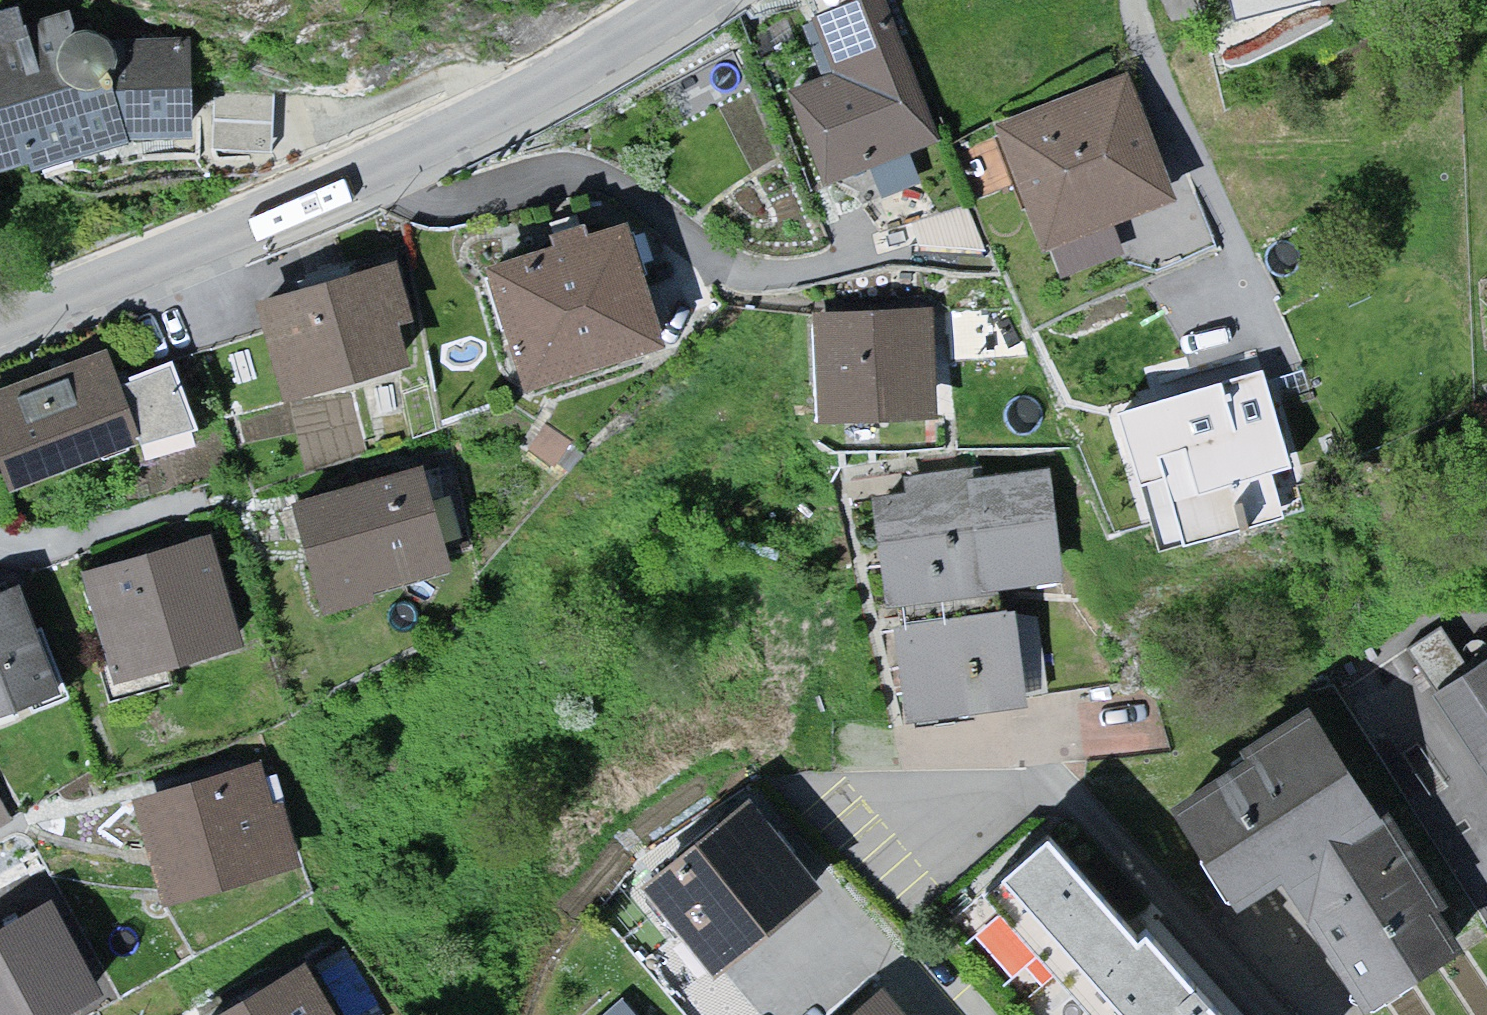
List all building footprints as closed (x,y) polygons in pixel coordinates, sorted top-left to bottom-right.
[(812,12),(836,77),(794,92),(827,179),(949,134),(899,0),(845,0),(812,12)] [(1210,28),(1326,0),(1203,0),(1210,28)] [(0,20),(0,173),(1,177),(130,133),(198,130),(203,31),(133,36),(103,24),(63,26),(58,3),(0,20)] [(1133,66),(1001,118),(1050,241),(1182,189),(1133,66)] [(633,212),(487,262),(529,384),(676,334),(633,212)] [(405,252),(265,290),(293,392),(433,354),(405,252)] [(942,305),(821,307),(823,416),(944,414),(942,305)] [(0,386),(0,444),(16,490),(208,424),(184,352),(125,372),(116,346),(0,386)] [(1282,357),(1120,400),(1160,550),(1299,513),(1287,469),(1310,463),(1282,357)] [(430,455),(292,490),(321,601),(459,566),(430,455)] [(1027,458),(883,478),(911,707),(1063,690),(1027,458)] [(218,529),(87,570),(121,680),(252,639),(218,529)] [(0,587),(0,709),(65,685),(26,578),(0,587)] [(1447,688),(1486,748),(1486,661),(1447,688)] [(1328,695),(1170,796),(1240,905),(1293,872),(1378,1004),(1483,938),(1328,695)] [(278,745),(137,791),(174,902),(315,856),(278,745)] [(828,883),(753,793),(645,883),(719,973),(828,883)] [(1051,831),(994,884),(1054,947),(989,1008),(995,1014),(1225,1014),(1051,831)] [(0,918),(0,1014),(63,1014),(116,986),(59,885),(0,918)] [(203,1014),(347,1014),(314,954),(203,1014)] [(886,984),(849,1014),(912,1014),(886,984)] [(629,990),(599,1014),(650,1014),(629,990)]
